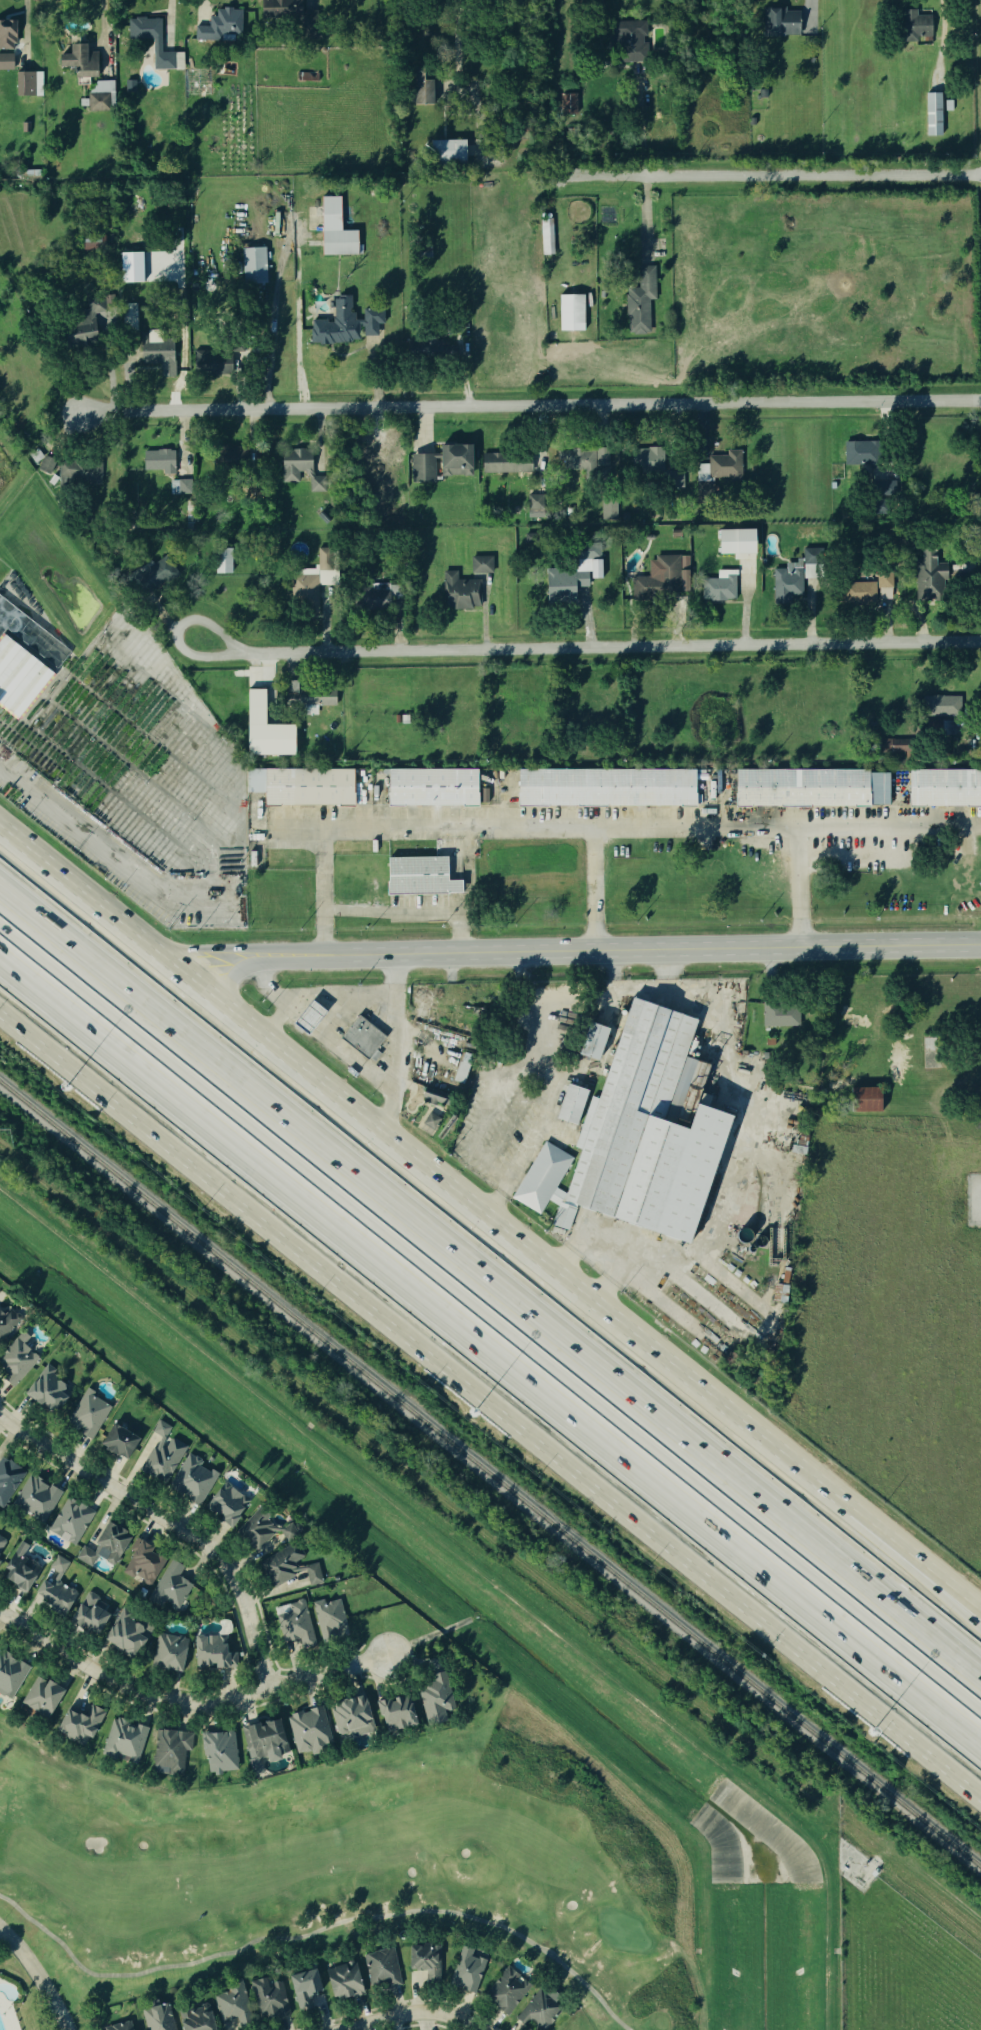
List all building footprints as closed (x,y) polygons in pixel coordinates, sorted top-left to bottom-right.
[(259,21),(300,19),(300,0),(259,0),(259,21)] [(193,41),(220,41),(220,35),(241,35),(241,10),(215,9),(215,17),(208,17),(207,27),(193,27),(193,41)] [(799,37),(799,12),(764,12),(765,38),(799,37)] [(931,16),(906,15),(905,45),(916,46),(917,41),(931,42),(931,16)] [(163,52),(175,52),(175,69),(154,70),(153,39),(130,39),(129,19),(136,19),(136,18),(146,17),(146,19),(155,19),(155,18),(159,18),(159,19),(162,19),(163,52)] [(615,22),(616,63),(646,63),(646,22),(615,22)] [(96,52),(84,52),(84,44),(67,45),(67,55),(56,55),(56,68),(73,67),(73,78),(97,78),(96,52)] [(14,71),(0,70),(0,54),(14,54),(14,71)] [(17,96),(17,72),(36,72),(36,96),(17,96)] [(412,104),(431,105),(432,78),(412,77),(412,104)] [(126,81),(136,81),(136,92),(126,93),(126,81)] [(89,93),(110,93),(111,111),(89,111),(89,93)] [(943,135),(927,135),(926,94),(942,93),(943,135)] [(562,115),(561,94),(577,94),(578,114),(562,115)] [(431,141),(465,140),(465,169),(432,170),(431,141)] [(338,197),(319,198),(320,256),(356,256),(355,231),(339,231),(338,197)] [(554,253),(543,253),(541,219),(553,219),(554,253)] [(266,249),(268,282),(244,283),(243,250),(266,249)] [(122,282),(121,253),(143,252),(144,281),(122,282)] [(654,269),(638,269),(638,289),(626,289),(626,335),(649,335),(649,301),(654,301),(654,269)] [(560,330),(560,295),(584,295),(584,330),(560,330)] [(96,346),(93,313),(114,311),(113,296),(84,299),(86,328),(62,330),(64,349),(96,346)] [(310,345),(359,344),(359,337),(375,337),(375,325),(383,325),(383,308),(361,308),(361,320),(352,321),(351,299),(332,299),(332,321),(309,322),(310,345)] [(160,378),(173,377),(173,343),(138,344),(139,366),(160,365),(160,378)] [(207,351),(191,352),(192,376),(230,376),(230,354),(207,355),(207,351)] [(843,465),(875,466),(875,443),(843,442),(843,465)] [(470,445),(437,445),(437,454),(408,455),(409,484),(434,484),(433,477),(470,477),(470,445)] [(663,474),(663,448),(633,449),(634,474),(663,474)] [(213,449),(212,466),(238,467),(239,450),(213,449)] [(557,451),(558,476),(608,474),(608,450),(557,451)] [(41,475),(56,468),(51,455),(41,459),(38,451),(29,456),(33,464),(36,463),(41,475)] [(142,451),(142,471),(161,471),(162,476),(174,476),(174,451),(142,451)] [(741,481),(741,451),(726,451),(726,457),(709,457),(709,465),(696,465),(696,482),(741,481)] [(280,483),(298,483),(298,473),(306,473),(307,494),(325,493),(325,476),(311,476),(310,452),(280,453),(280,483)] [(532,472),(483,472),(483,454),(532,454),(532,472)] [(102,483),(100,461),(57,464),(59,486),(102,483)] [(540,495),(525,495),(526,518),(540,517),(540,495)] [(600,521),(616,520),(615,499),(599,500),(600,521)] [(332,519),(327,524),(318,516),(323,511),(332,519)] [(752,530),(716,531),(717,555),(753,554),(752,530)] [(317,571),(333,571),(333,548),(314,549),(314,570),(297,570),(297,577),(290,577),(290,604),(305,604),(305,614),(317,614),(317,571)] [(232,549),(232,573),(216,573),(216,549),(232,549)] [(772,605),(790,604),(790,599),(801,598),(801,579),(812,579),(811,549),(801,549),(801,561),(784,562),(784,569),(771,570),(772,605)] [(916,603),(942,603),(943,564),(935,564),(935,551),(917,551),(916,603)] [(688,556),(654,556),(654,580),(634,580),(634,595),(679,595),(679,582),(688,582),(688,556)] [(470,574),(492,574),(491,557),(470,557),(470,574)] [(602,578),(592,578),(591,560),(602,560),(602,578)] [(735,600),(735,570),(716,571),(716,579),(700,579),(700,601),(735,600)] [(456,572),(442,572),(443,610),(481,609),(480,580),(456,580),(456,572)] [(877,600),(892,600),(892,574),(878,574),(877,600)] [(875,605),(875,577),(855,577),(855,583),(845,584),(845,606),(875,605)] [(388,584),(359,586),(360,609),(389,608),(388,584)] [(68,650),(0,599),(0,707),(16,719),(68,650)] [(334,690),(293,691),(293,684),(284,684),(284,706),(334,705),(334,690)] [(290,756),(291,725),(262,725),(262,690),(244,689),(243,755),(290,756)] [(959,718),(960,698),(923,697),(923,717),(959,718)] [(952,735),(951,722),(941,723),(942,735),(952,735)] [(908,740),(889,741),(889,753),(909,752),(908,740)] [(478,769),(478,806),(390,806),(390,769),(478,769)] [(266,770),(354,770),(354,807),(266,806),(266,770)] [(696,771),(696,807),(518,806),(519,770),(696,771)] [(737,770),(869,770),(869,806),(737,806),(737,770)] [(911,770),(980,770),(980,806),(911,806),(911,770)] [(488,790),(477,790),(477,804),(487,804),(488,790)] [(385,895),(459,895),(459,881),(445,881),(445,858),(385,858),(385,895)] [(355,1014),(384,1037),(365,1059),(337,1036),(355,1014)] [(798,1016),(761,1017),(761,1028),(798,1027),(798,1016)] [(599,1061),(579,1054),(591,1022),(610,1029),(599,1061)] [(440,1114),(446,1094),(410,1084),(403,1109),(416,1113),(417,1107),(440,1114)] [(577,1125),(557,1118),(568,1084),(588,1090),(577,1125)] [(852,1088),(881,1087),(882,1111),(853,1112),(852,1088)] [(420,1124),(432,1131),(438,1121),(426,1114),(420,1124)] [(540,1215),(512,1198),(546,1142),(574,1158),(540,1215)] [(569,1230),(553,1225),(561,1202),(577,1208),(569,1230)] [(17,1308),(0,1309),(0,1342),(10,1342),(9,1326),(18,1325),(17,1308)] [(38,1359),(22,1345),(28,1338),(21,1332),(0,1356),(0,1376),(13,1387),(38,1359)] [(50,1377),(55,1371),(44,1363),(22,1395),(38,1406),(39,1404),(53,1415),(70,1392),(50,1377)] [(109,1405),(90,1397),(92,1392),(82,1388),(66,1424),(83,1432),(81,1436),(92,1441),(109,1405)] [(164,1484),(185,1447),(167,1436),(171,1428),(156,1420),(148,1434),(156,1439),(138,1469),(164,1484)] [(137,1437),(109,1424),(97,1447),(126,1460),(137,1437)] [(199,1505),(216,1475),(199,1465),(201,1461),(186,1453),(167,1486),(199,1505)] [(0,1458),(0,1507),(5,1503),(24,1470),(0,1458)] [(43,1524),(60,1492),(27,1475),(10,1507),(43,1524)] [(202,1507),(228,1528),(248,1502),(222,1482),(202,1507)] [(74,1547),(93,1512),(66,1496),(46,1531),(74,1547)] [(272,1590),(293,1577),(296,1573),(304,1571),(307,1586),(321,1583),(316,1563),(292,1568),(301,1557),(300,1552),(289,1544),(298,1532),(292,1524),(286,1525),(275,1527),(267,1521),(266,1514),(259,1509),(251,1515),(238,1531),(240,1538),(247,1550),(262,1547),(274,1530),(288,1541),(261,1560),(263,1569),(264,1570),(267,1582),(272,1590)] [(129,1535),(104,1521),(89,1548),(82,1543),(73,1559),(89,1567),(95,1556),(113,1566),(129,1535)] [(119,1571),(148,1586),(164,1556),(135,1540),(119,1571)] [(26,1593),(38,1567),(20,1559),(26,1545),(16,1541),(0,1577),(0,1582),(26,1593)] [(76,1593),(57,1582),(68,1562),(54,1555),(41,1579),(39,1578),(29,1597),(63,1615),(76,1593)] [(177,1610),(191,1586),(177,1577),(183,1568),(170,1560),(148,1596),(161,1605),(164,1602),(177,1610)] [(93,1636),(109,1605),(83,1592),(67,1623),(93,1636)] [(310,1605),(320,1642),(334,1638),(332,1630),(345,1626),(338,1598),(310,1605)] [(276,1616),(282,1643),(289,1641),(291,1651),(314,1646),(303,1600),(287,1603),(289,1613),(276,1616)] [(130,1621),(133,1616),(120,1608),(100,1640),(132,1659),(144,1639),(137,1635),(141,1628),(130,1621)] [(179,1672),(186,1639),(155,1632),(148,1666),(179,1672)] [(192,1668),(235,1668),(235,1653),(225,1654),(225,1644),(217,1644),(217,1636),(192,1636),(192,1668)] [(28,1668),(0,1651),(0,1696),(8,1701),(28,1668)] [(445,1721),(443,1712),(450,1710),(441,1674),(431,1676),(433,1682),(415,1686),(425,1726),(445,1721)] [(47,1719),(61,1689),(33,1676),(20,1706),(47,1719)] [(415,1723),(405,1693),(374,1703),(383,1734),(415,1723)] [(373,1732),(363,1694),(327,1704),(337,1736),(354,1731),(356,1737),(373,1732)] [(53,1733),(87,1747),(102,1710),(89,1705),(85,1714),(64,1705),(53,1733)] [(331,1743),(321,1706),(286,1716),(297,1757),(323,1750),(321,1745),(331,1743)] [(100,1754),(136,1765),(147,1728),(111,1718),(100,1754)] [(238,1727),(251,1776),(262,1773),(260,1763),(277,1758),(274,1744),(282,1742),(277,1719),(257,1724),(256,1722),(238,1727)] [(238,1770),(231,1729),(199,1734),(205,1775),(238,1770)] [(181,1776),(183,1751),(190,1752),(191,1732),(154,1730),(151,1774),(181,1776)] [(405,1970),(411,1970),(411,1986),(438,1986),(438,1946),(405,1946),(405,1970)] [(474,1995),(485,1958),(474,1955),(475,1952),(459,1947),(448,1988),(474,1995)] [(361,1953),(366,1986),(382,1983),(384,1994),(400,1991),(393,1948),(361,1953)] [(332,2002),(362,1991),(354,1968),(344,1971),(342,1964),(321,1972),(332,2002)] [(508,2017),(529,1984),(504,1967),(483,2001),(508,2017)] [(312,2009),(309,1995),(319,1992),(313,1969),(286,1975),(295,2013),(312,2009)] [(248,1984),(257,2020),(288,2012),(279,1976),(248,1984)] [(225,1984),(226,1992),(215,1994),(221,2028),(248,2023),(241,1982),(225,1984)] [(528,2029),(530,2025),(539,2029),(546,2029),(559,2008),(554,2005),(559,1997),(537,1984),(515,2021),(528,2029)] [(167,2003),(139,2010),(145,2029),(174,2029),(167,2003)] [(204,2006),(175,2012),(179,2029),(209,2029),(204,2006)] [(130,2022),(102,2026),(102,2029),(131,2029),(130,2022)]
